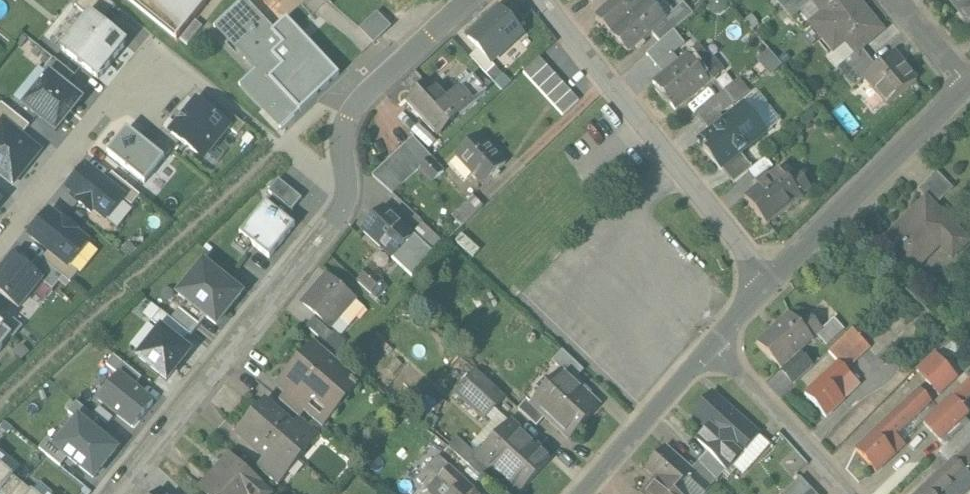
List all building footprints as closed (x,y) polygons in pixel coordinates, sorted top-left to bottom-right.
[(101,26),(116,7),(107,0),(81,0),(76,7),(88,16),(101,26)] [(176,39),(175,39),(177,41),(210,0),(128,0),(176,39)] [(245,1),(246,0),(243,0),(215,27),(216,28),(217,26),(246,58),(245,59),(246,60),(247,59),(256,69),(239,85),(240,86),(241,85),(281,128),(279,129),(280,130),(340,75),(287,18),(272,31),(245,1)] [(598,14),(597,17),(598,19),(599,21),(601,22),(602,22),(604,22),(605,22),(614,33),(649,1),(648,0),(614,0),(598,14)] [(785,9),(796,0),(777,0),(785,9)] [(785,9),(793,19),(812,2),(815,0),(796,0),(785,9)] [(858,0),(815,0),(812,2),(821,12),(808,23),(821,39),(862,4),(858,0)] [(957,9),(968,0),(949,0),(957,9)] [(957,9),(966,20),(966,25),(969,30),(969,0),(968,0),(957,9)] [(649,1),(614,33),(624,44),(624,46),(624,48),(626,50),(628,51),(631,52),(633,51),(652,34),(667,21),(667,20),(649,1)] [(685,4),(667,20),(667,21),(652,34),(660,43),(674,31),(693,13),(685,4)] [(862,4),(821,39),(834,55),(847,44),(856,54),(862,49),(884,30),(862,4)] [(522,34),(498,9),(468,37),(479,48),(491,62),(522,34)] [(78,18),(67,10),(44,38),(55,47),(78,18)] [(88,16),(61,50),(99,80),(126,46),(101,26),(88,16)] [(372,17),(360,29),(372,42),(385,30),(372,17)] [(674,31),(660,43),(647,55),(665,75),(680,63),(674,56),(686,44),(674,31)] [(491,62),(479,48),(470,57),(495,83),(503,75),(491,62)] [(856,54),(835,71),(843,80),(851,73),(869,58),(870,58),(862,49),(856,54)] [(760,57),(770,72),(781,64),(771,50),(760,57)] [(877,68),(865,78),(877,93),(879,91),(890,105),(918,81),(905,66),(903,68),(893,55),(877,68)] [(665,75),(654,84),(676,111),(710,83),(696,66),(688,56),(680,63),(665,75)] [(524,73),(532,82),(548,67),(540,58),(524,73)] [(721,75),(707,58),(696,66),(710,83),(721,75)] [(869,58),(851,73),(859,83),(865,78),(877,68),(869,58)] [(50,76),(66,89),(75,77),(54,59),(44,71),(50,76)] [(532,82),(540,90),(556,75),(548,67),(532,82)] [(540,90),(548,99),(564,84),(556,75),(540,90)] [(50,76),(25,108),(56,133),(81,101),(66,89),(50,76)] [(446,100),(430,82),(407,103),(434,133),(455,113),(459,117),(485,93),(471,78),(446,100)] [(724,92),(734,106),(750,94),(740,81),(724,92)] [(548,99),(556,107),(572,92),(564,84),(548,99)] [(556,107),(564,116),(580,100),(572,92),(556,107)] [(724,92),(698,117),(706,127),(710,125),(720,117),(734,106),(724,92)] [(0,106),(0,119),(3,122),(22,137),(30,127),(2,104),(0,106)] [(210,114),(197,104),(172,135),(203,160),(228,129),(210,114)] [(246,128),(217,105),(210,114),(228,129),(238,137),(246,128)] [(745,107),(725,123),(720,117),(710,125),(715,131),(701,142),(723,169),(741,154),(767,134),(745,107)] [(0,126),(0,175),(13,186),(41,152),(22,137),(3,122),(0,126)] [(128,130),(107,155),(145,185),(165,160),(140,140),(128,130)] [(140,140),(165,160),(173,151),(148,131),(140,140)] [(478,135),(455,156),(482,186),(505,165),(478,135)] [(414,141),(375,178),(393,194),(430,159),(414,141)] [(741,154),(723,169),(734,184),(748,173),(753,169),(741,154)] [(753,169),(748,173),(756,182),(768,173),(773,169),(765,159),(753,169)] [(105,184),(86,169),(69,190),(81,200),(79,204),(91,214),(93,210),(106,221),(124,199),(105,184)] [(780,171),(771,178),(768,173),(756,182),(760,187),(746,199),(768,226),(802,198),(801,197),(788,181),(780,171)] [(938,172),(918,191),(927,200),(935,208),(954,189),(938,172)] [(811,189),(798,173),(788,181),(801,197),(811,189)] [(105,184),(124,199),(123,200),(132,207),(141,197),(112,174),(105,184)] [(302,199),(279,181),(269,193),(292,212),(302,199)] [(471,197),(451,217),(461,228),(482,208),(471,197)] [(927,200),(882,244),(910,272),(938,244),(952,259),(969,243),(935,208),(927,200)] [(266,204),(240,236),(270,259),(295,227),(266,204)] [(412,236),(383,209),(362,231),(412,277),(443,243),(423,224),(412,236)] [(50,214),(31,237),(50,252),(68,268),(69,266),(87,244),(75,234),(76,233),(63,222),(62,224),(50,214)] [(68,268),(50,252),(42,261),(64,279),(70,284),(78,274),(69,266),(68,268)] [(42,261),(39,258),(29,271),(42,282),(41,283),(53,292),(64,279),(42,261)] [(13,259),(0,275),(0,294),(20,310),(41,283),(42,282),(29,271),(13,259)] [(204,264),(179,296),(186,302),(206,318),(216,326),(242,294),(204,264)] [(383,282),(369,269),(357,281),(371,294),(383,282)] [(353,301),(326,277),(303,304),(330,327),(353,301)] [(186,302),(172,321),(191,336),(206,318),(186,302)] [(172,321),(161,312),(152,322),(180,345),(189,335),(172,321)] [(0,318),(0,327),(8,333),(7,334),(13,339),(22,328),(4,313),(0,318)] [(789,315),(757,343),(781,369),(798,354),(817,337),(823,331),(822,331),(808,315),(798,325),(789,315)] [(332,335),(314,319),(306,327),(325,343),(332,335)] [(834,320),(822,331),(823,331),(817,337),(826,346),(843,331),(834,320)] [(162,330),(139,358),(167,381),(190,353),(180,345),(162,330)] [(840,346),(829,356),(837,364),(848,354),(840,346)] [(358,388),(310,348),(300,360),(304,363),(282,389),(287,393),(308,411),(315,403),(326,413),(350,385),(356,390),(358,388)] [(582,370),(563,352),(551,365),(560,374),(561,373),(571,382),(582,370)] [(798,354),(781,369),(794,384),(811,368),(798,354)] [(933,354),(915,372),(926,383),(944,367),(933,354)] [(142,379),(114,356),(106,366),(134,388),(142,379)] [(837,364),(804,394),(825,417),(858,387),(837,364)] [(944,367),(926,383),(938,397),(956,380),(944,367)] [(506,399),(476,372),(455,395),(484,422),(506,399)] [(560,374),(529,407),(544,420),(567,442),(599,407),(571,382),(561,373),(560,374)] [(154,404),(118,375),(98,401),(133,429),(154,404)] [(936,412),(952,429),(967,415),(959,407),(969,397),(969,381),(936,412)] [(917,391),(854,450),(874,473),(893,455),(885,446),(929,405),(917,391)] [(308,411),(287,393),(280,402),(300,420),(308,411)] [(428,393),(424,406),(440,411),(444,398),(428,393)] [(759,437),(714,397),(694,419),(708,432),(702,439),(713,449),(718,444),(736,461),(759,437)] [(529,407),(524,403),(518,410),(537,428),(544,420),(529,407)] [(77,417),(91,428),(97,419),(77,404),(71,412),(77,417)] [(292,429),(265,406),(263,406),(260,410),(260,413),(253,421),(294,456),(306,442),(292,429)] [(952,429),(936,412),(922,425),(938,442),(952,429)] [(77,417),(55,446),(68,456),(94,476),(116,447),(91,428),(77,417)] [(320,436),(300,420),(292,429),(306,442),(311,446),(320,436)] [(294,456),(253,421),(245,430),(242,430),(239,434),(239,436),(266,459),(281,471),(294,456)] [(939,454),(948,463),(952,459),(966,473),(969,469),(969,463),(961,453),(969,445),(969,423),(939,454)] [(509,425),(477,460),(489,470),(514,493),(520,493),(549,462),(509,425)] [(60,466),(68,456),(55,446),(47,440),(39,450),(60,466)] [(477,460),(456,441),(448,450),(481,479),(489,470),(477,460)] [(713,449),(699,465),(716,483),(736,461),(718,444),(713,449)] [(664,449),(644,472),(655,481),(670,493),(673,493),(684,482),(691,474),(690,473),(664,449)] [(220,473),(219,471),(202,490),(206,493),(268,493),(258,486),(259,485),(230,458),(230,459),(231,460),(220,473)] [(281,471),(266,459),(258,468),(277,486),(286,476),(281,471)] [(914,493),(943,493),(966,473),(952,459),(948,463),(914,493)] [(699,465),(690,473),(691,474),(684,482),(696,493),(705,493),(716,483),(699,465)] [(14,477),(0,466),(0,493),(14,477)] [(420,484),(405,473),(391,492),(394,493),(412,493),(414,491),(420,484)] [(14,477),(0,493),(15,493),(22,485),(23,485),(14,477)] [(751,480),(744,486),(753,493),(765,493),(751,480)] [(655,481),(644,493),(670,493),(655,481)] [(22,485),(15,493),(31,493),(32,493),(22,485)]
